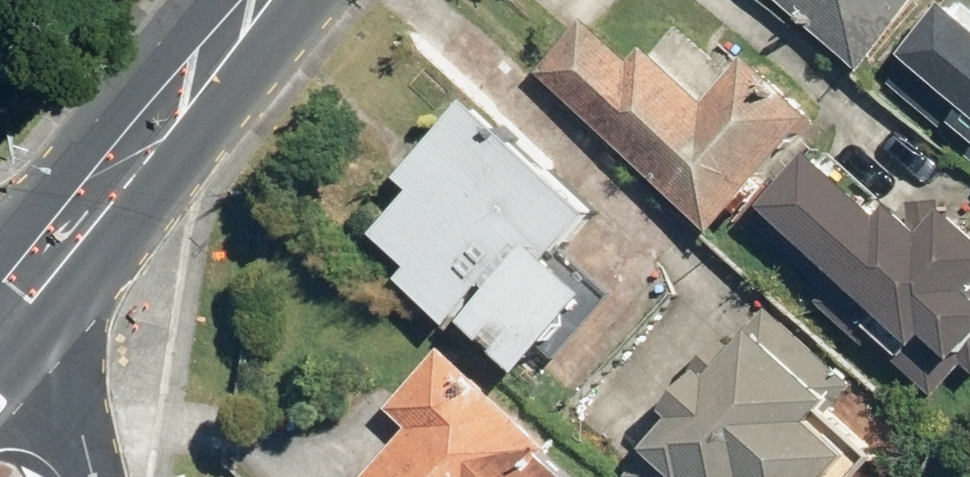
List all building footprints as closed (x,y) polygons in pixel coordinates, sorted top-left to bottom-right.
[(862,77),(926,0),(770,0),(862,77)] [(966,0),(957,0),(904,59),(969,118),(969,4),(966,0)] [(584,20),(534,74),(710,235),(813,121),(743,57),(727,75),(670,23),(632,64),(584,20)] [(590,209),(465,99),(394,180),(411,195),(372,239),(407,270),(393,286),(445,332),(459,316),(521,371),(593,289),(552,252),(590,209)] [(764,207),(879,310),(862,329),(934,394),(961,363),(969,371),(969,235),(916,186),(908,195),(876,166),(861,183),(820,146),(764,207)] [(768,310),(732,349),(719,337),(651,409),(668,425),(624,473),(628,476),(858,476),(877,456),(827,411),(850,386),(768,310)] [(542,457),(550,448),(436,352),(385,412),(404,428),(363,476),(565,476),(542,457)]
